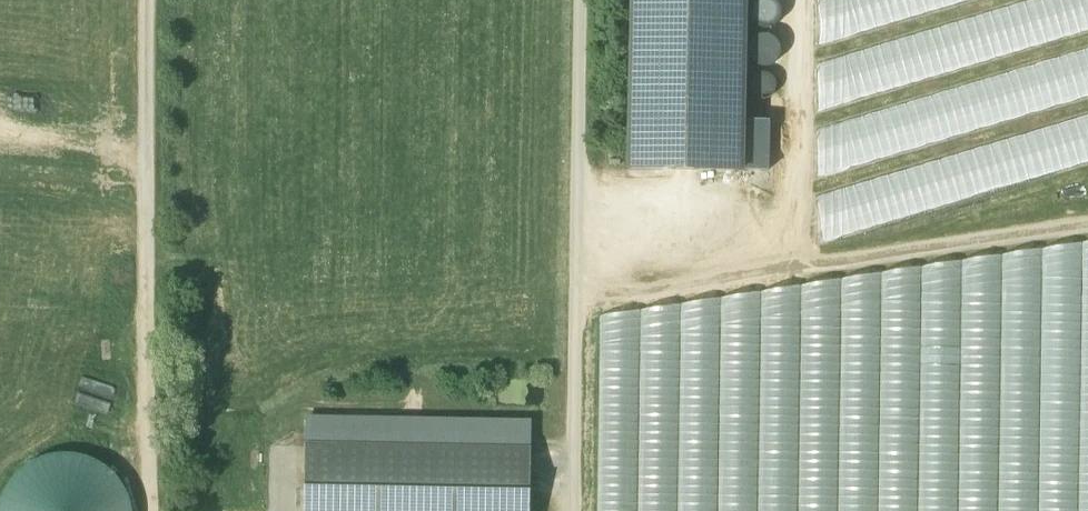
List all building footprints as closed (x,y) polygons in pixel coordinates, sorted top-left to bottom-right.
[(636,168),(738,170),(742,0),(639,0),(636,168)] [(308,447),(307,510),(526,510),(528,451),(308,447)] [(0,495),(1,510),(130,510),(127,466),(121,495),(119,467),(63,456),(18,459),(12,489),(1,489),(0,495)]
